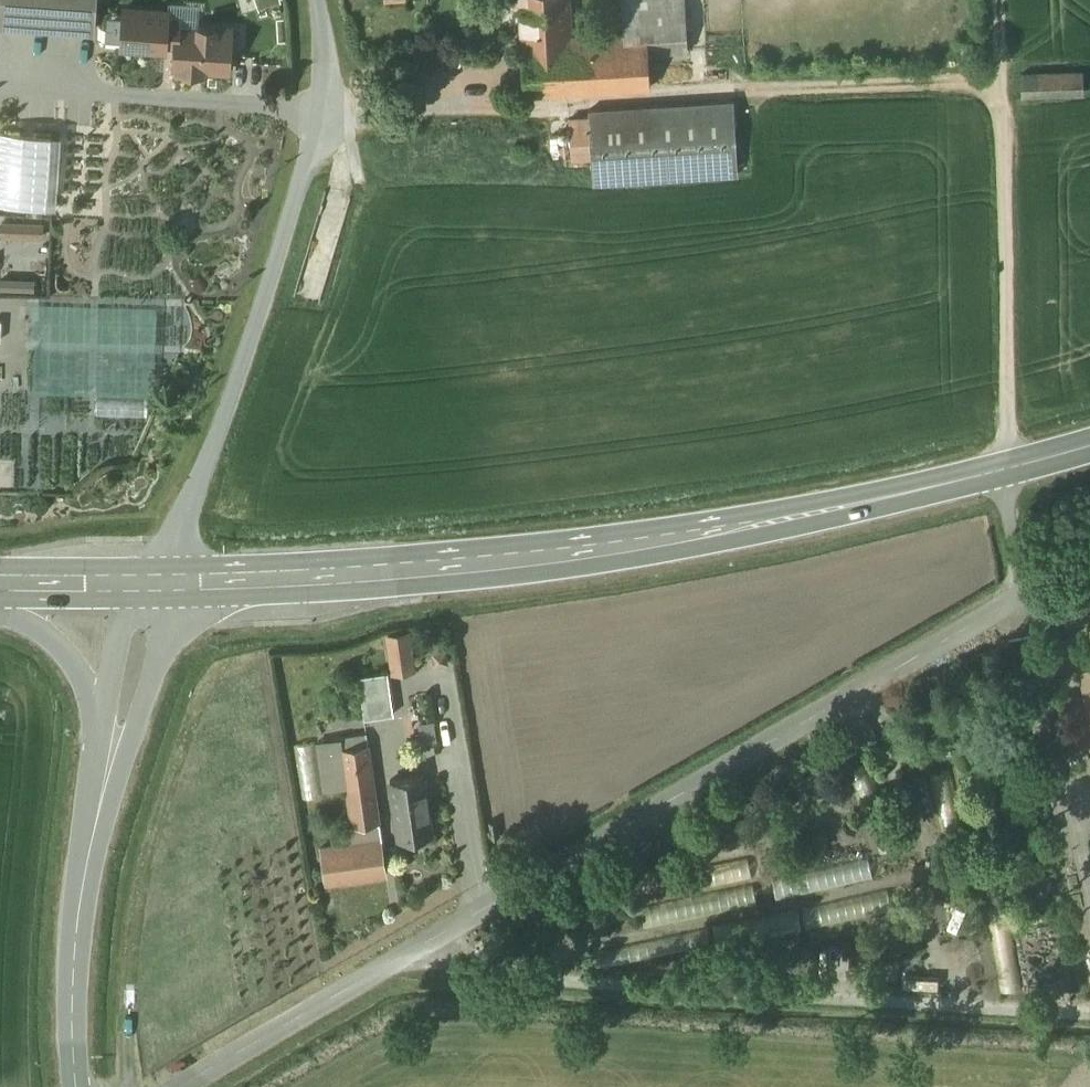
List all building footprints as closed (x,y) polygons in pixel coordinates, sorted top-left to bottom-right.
[(95,33),(97,0),(0,0),(0,27),(95,33)] [(512,7),(520,6),(523,39),(570,36),(568,0),(511,0),(512,7)] [(625,33),(570,36),(523,39),(526,95),(651,87),(649,53),(688,51),(685,0),(623,0),(625,33)] [(122,48),(165,52),(166,45),(168,18),(168,12),(125,8),(122,48)] [(180,19),(168,18),(166,45),(176,46),(174,68),(180,68),(179,71),(203,73),(203,70),(229,72),(231,46),(237,42),(231,35),(232,28),(179,24),(180,19)] [(1084,73),(1022,74),(1022,95),(1084,94),(1084,73)] [(588,110),(589,118),(569,119),(571,158),(591,156),(593,182),(739,174),(735,102),(588,110)] [(59,205),(60,133),(0,132),(0,204),(59,205)] [(44,223),(1,221),(0,239),(44,240),(44,223)] [(0,278),(0,289),(0,291),(35,292),(35,279),(0,278)] [(33,351),(32,391),(152,395),(153,369),(135,368),(136,340),(60,338),(59,351),(33,351)] [(392,671),(413,668),(409,634),(387,637),(392,671)] [(1089,711),(1089,665),(1081,667),(1089,711)] [(358,676),(365,719),(394,715),(387,672),(358,676)] [(436,722),(422,724),(425,742),(439,740),(436,722)] [(350,844),(320,848),(326,884),(387,875),(367,735),(318,742),(324,785),(347,782),(353,825),(347,826),(350,844)] [(930,776),(947,834),(964,830),(948,771),(930,776)] [(424,776),(390,781),(399,839),(432,835),(424,776)] [(777,897),(876,883),(873,861),(774,875),(777,897)] [(889,889),(806,911),(811,930),(894,908),(889,889)]
